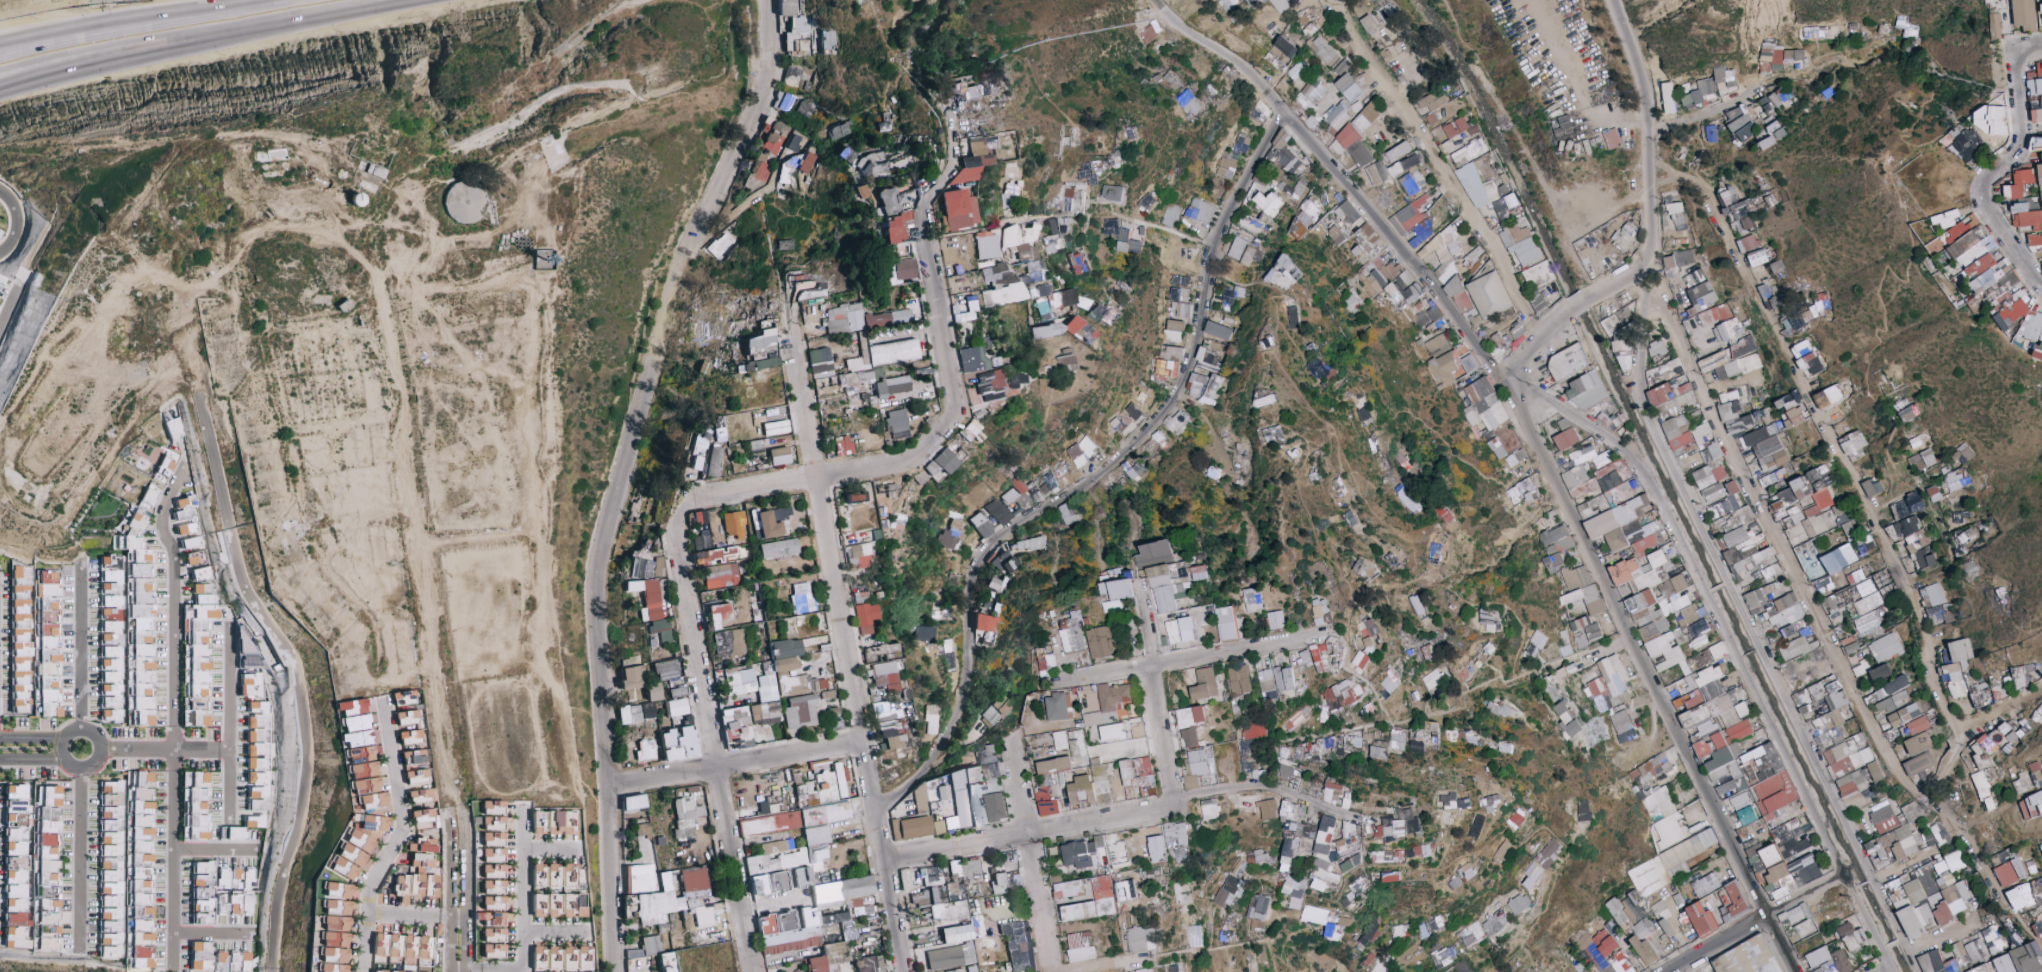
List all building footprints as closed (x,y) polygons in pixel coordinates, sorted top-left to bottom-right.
[(804,14),(803,0),(778,0),(779,15),(804,14)] [(1275,10),(1301,0),(1272,0),(1275,10)] [(2014,26),(2023,25),(2024,31),(2037,31),(2035,0),(2013,0),(2014,26)] [(1992,39),(2002,39),(2001,13),(1990,13),(1992,39)] [(1368,33),(1378,28),(1371,14),(1360,20),(1368,33)] [(784,33),(785,55),(810,55),(810,40),(801,40),(801,34),(808,34),(808,17),(789,18),(789,32),(784,33)] [(820,32),(820,51),(834,50),(834,31),(820,32)] [(1307,44),(1328,68),(1340,57),(1318,33),(1307,44)] [(1269,52),(1288,63),(1298,46),(1279,35),(1269,52)] [(1771,70),(1783,70),(1783,44),(1761,44),(1761,61),(1771,61),(1771,70)] [(1784,65),(1804,64),(1804,50),(1783,50),(1784,65)] [(1263,60),(1283,72),(1287,65),(1267,53),(1263,60)] [(1307,70),(1300,61),(1286,73),(1293,81),(1307,70)] [(1348,66),(1343,61),(1334,69),(1339,75),(1348,66)] [(1760,72),(1770,72),(1770,62),(1760,62),(1760,72)] [(2037,64),(2038,78),(2029,79),(2030,95),(2041,94),(2041,63),(2037,64)] [(809,92),(815,73),(787,65),(781,84),(809,92)] [(1738,88),(1734,68),(1725,70),(1724,66),(1713,68),(1718,92),(1738,88)] [(1163,77),(1160,73),(1157,76),(1172,92),(1183,83),(1171,69),(1163,77)] [(1363,107),(1357,100),(1366,93),(1348,72),(1333,84),(1345,97),(1322,116),(1335,130),(1363,107)] [(1307,112),(1327,88),(1313,76),(1293,100),(1307,112)] [(1682,94),(1685,108),(1705,104),(1703,96),(1716,93),(1712,77),(1697,80),(1699,90),(1682,94)] [(1666,114),(1676,113),(1673,81),(1662,82),(1666,114)] [(964,88),(963,82),(951,83),(956,110),(965,109),(963,99),(979,97),(977,86),(964,88)] [(1190,118),(1205,108),(1190,87),(1176,98),(1190,118)] [(1421,109),(1429,105),(1431,111),(1448,103),(1442,89),(1417,101),(1421,109)] [(792,96),(776,92),(773,109),(789,113),(792,96)] [(1757,100),(1766,119),(1775,115),(1766,96),(1757,100)] [(795,113),(809,119),(815,104),(801,98),(795,113)] [(1738,143),(1756,136),(1743,105),(1725,113),(1738,143)] [(2007,107),(1975,107),(1975,132),(2007,132),(2007,107)] [(2032,109),(2033,123),(2041,122),(2041,108),(2032,109)] [(1374,160),(1359,131),(1377,121),(1372,111),(1336,129),(1356,169),(1374,160)] [(1426,116),(1431,124),(1438,120),(1433,112),(1426,116)] [(1304,121),(1310,129),(1318,122),(1312,115),(1304,121)] [(1470,128),(1465,116),(1443,126),(1448,138),(1470,128)] [(778,157),(789,127),(771,120),(751,177),(762,181),(772,154),(778,157)] [(1759,142),(1762,148),(1787,137),(1779,120),(1766,126),(1771,136),(1759,142)] [(850,134),(847,122),(826,129),(830,141),(850,134)] [(1481,130),(1478,124),(1468,128),(1471,135),(1481,130)] [(1706,125),(1707,142),(1717,142),(1716,124),(1706,125)] [(1987,145),(1970,126),(1962,134),(1956,126),(1949,133),(1956,140),(1949,147),(1965,165),(1987,145)] [(1623,145),(1617,127),(1603,132),(1608,149),(1623,145)] [(1288,173),(1300,159),(1284,144),(1292,136),(1285,130),(1265,152),(1288,173)] [(1233,150),(1247,154),(1253,137),(1238,132),(1233,150)] [(966,138),(969,157),(959,158),(961,172),(950,173),(951,183),(979,180),(978,166),(990,165),(989,155),(983,155),(982,150),(995,148),(993,135),(966,138)] [(2038,136),(2038,143),(2030,144),(2031,152),(2041,151),(2041,136),(2038,136)] [(1489,153),(1484,139),(1451,152),(1456,165),(1489,153)] [(1391,162),(1413,150),(1407,140),(1385,153),(1391,162)] [(796,170),(805,175),(815,157),(806,152),(796,170)] [(1111,166),(1123,163),(1121,152),(1109,154),(1111,166)] [(866,176),(915,169),(913,155),(885,159),(884,153),(856,156),(858,168),(865,167),(866,176)] [(934,168),(934,154),(922,153),(921,167),(934,168)] [(1215,174),(1232,180),(1238,160),(1230,157),(1231,155),(1221,153),(1215,174)] [(1422,162),(1418,153),(1387,168),(1391,177),(1422,162)] [(1391,178),(1382,159),(1365,167),(1374,186),(1391,178)] [(2025,197),(2024,183),(2034,182),(2033,169),(2014,170),(2015,184),(2004,185),(2005,199),(2025,197)] [(1269,175),(1256,170),(1252,180),(1265,185),(1269,175)] [(1276,187),(1297,201),(1309,183),(1301,178),(1294,189),(1281,180),(1276,187)] [(853,188),(858,200),(867,197),(863,184),(853,188)] [(478,224),(479,211),(485,211),(486,188),(447,185),(444,221),(478,224)] [(1124,201),(1124,186),(1103,185),(1103,200),(1124,201)] [(905,205),(902,193),(895,195),(893,187),(876,192),(883,212),(905,205)] [(1074,187),(1064,187),(1063,197),(1073,198),(1074,187)] [(1739,202),(1734,188),(1721,192),(1726,207),(1739,202)] [(940,192),(943,215),(940,216),(942,231),(978,226),(973,196),(965,197),(964,189),(940,192)] [(1272,191),(1266,197),(1260,191),(1252,199),(1272,218),(1285,203),(1272,191)] [(1512,214),(1510,210),(1520,205),(1515,192),(1492,203),(1501,220),(1512,214)] [(1216,206),(1192,196),(1185,215),(1209,225),(1216,206)] [(1284,225),(1298,240),(1310,229),(1307,225),(1326,208),(1315,197),(1284,225)] [(1362,216),(1346,198),(1318,223),(1339,245),(1352,233),(1348,229),(1362,216)] [(1758,212),(1754,198),(1726,207),(1734,235),(1756,228),(1752,214),(1758,212)] [(1409,201),(1390,222),(1403,235),(1423,214),(1409,201)] [(1670,203),(1673,231),(1686,229),(1683,201),(1670,203)] [(1180,207),(1169,202),(1160,223),(1171,228),(1180,207)] [(2029,212),(2028,202),(2013,204),(2016,232),(2031,231),(2031,235),(2041,233),(2041,211),(2029,212)] [(1933,224),(1940,223),(1942,228),(1955,225),(1953,217),(1959,216),(1958,210),(1931,216),(1933,224)] [(2020,283),(2019,277),(2006,258),(1996,261),(1989,251),(1996,246),(1973,212),(1946,231),(1951,244),(1951,245),(1947,248),(1958,264),(1963,262),(1967,274),(1973,281),(1969,282),(1987,304),(2016,284),(2020,283)] [(903,221),(910,220),(909,214),(884,217),(888,244),(906,242),(903,221)] [(1423,217),(1410,229),(1416,235),(1409,243),(1415,249),(1435,230),(1423,217)] [(1049,237),(1043,238),(1046,253),(1065,249),(1062,233),(1068,232),(1067,225),(1060,226),(1059,218),(1046,221),(1049,237)] [(1143,241),(1128,239),(1130,229),(1117,227),(1118,220),(1103,218),(1102,234),(1118,236),(1116,251),(1142,254),(1143,241)] [(1623,229),(1635,235),(1639,228),(1628,221),(1623,229)] [(1359,270),(1376,292),(1388,282),(1386,279),(1399,269),(1392,260),(1384,266),(1376,256),(1387,247),(1367,222),(1352,234),(1360,243),(1350,251),(1355,256),(1362,250),(1366,254),(1369,252),(1374,258),(1359,270)] [(1002,249),(1015,246),(1018,262),(1037,259),(1034,243),(1037,243),(1034,224),(999,230),(1002,249)] [(1542,258),(1532,235),(1528,226),(1519,230),(1516,224),(1501,230),(1518,269),(1542,258)] [(706,249),(717,259),(732,242),(722,233),(706,249)] [(996,258),(995,233),(975,234),(976,259),(996,258)] [(1759,246),(1755,234),(1737,240),(1742,253),(1759,246)] [(2029,235),(2029,245),(2041,245),(2041,234),(2029,235)] [(1258,247),(1236,236),(1227,256),(1249,266),(1258,247)] [(776,241),(776,250),(792,249),(792,241),(776,241)] [(1469,268),(1479,260),(1477,257),(1484,251),(1480,246),(1463,260),(1469,268)] [(1695,263),(1691,248),(1672,252),(1673,255),(1663,257),(1668,278),(1675,276),(1673,268),(1695,263)] [(1753,266),(1768,262),(1764,248),(1749,253),(1753,266)] [(1086,272),(1079,251),(1067,255),(1074,276),(1086,272)] [(1277,267),(1269,276),(1286,293),(1305,273),(1285,254),(1275,265),(1277,267)] [(916,278),(914,259),(892,261),(894,280),(916,278)] [(1785,269),(1781,259),(1770,264),(1775,274),(1785,269)] [(1523,271),(1531,290),(1556,278),(1548,260),(1523,271)] [(1029,281),(1041,281),(1040,261),(1028,262),(1029,281)] [(980,268),(983,282),(992,281),(994,289),(980,292),(982,308),(1021,301),(1016,272),(1005,274),(1003,264),(980,268)] [(1707,280),(1702,268),(1683,276),(1688,287),(1707,280)] [(1384,284),(1394,305),(1402,300),(1405,305),(1424,295),(1411,270),(1384,284)] [(1467,284),(1481,314),(1471,318),(1474,324),(1514,306),(1498,270),(1467,284)] [(1189,276),(1171,276),(1171,284),(1188,285),(1189,276)] [(1767,300),(1771,310),(1785,304),(1780,293),(1776,295),(1770,279),(1757,285),(1764,302),(1767,300)] [(823,281),(792,283),(793,299),(824,298),(823,281)] [(1688,309),(1689,313),(1717,304),(1711,281),(1688,288),(1694,307),(1688,309)] [(1036,286),(1037,297),(1048,296),(1047,285),(1036,286)] [(1231,306),(1234,296),(1242,298),(1245,290),(1226,285),(1221,303),(1231,306)] [(1180,288),(1169,287),(1169,299),(1180,300),(1180,288)] [(2015,345),(2035,350),(2041,323),(2041,313),(2031,311),(2022,297),(2027,294),(2023,287),(2014,293),(2007,292),(1992,302),(1998,313),(1994,316),(2007,336),(2010,323),(2022,316),(2015,345)] [(1051,310),(1077,304),(1078,310),(1089,308),(1086,298),(1075,301),(1072,288),(1047,295),(1051,310)] [(1363,303),(1354,292),(1343,301),(1352,312),(1363,303)] [(1832,310),(1825,297),(1781,318),(1788,331),(1832,310)] [(1035,301),(1040,316),(1049,313),(1044,298),(1035,301)] [(1107,329),(1115,311),(1095,302),(1087,319),(1107,329)] [(1190,303),(1176,302),(1176,316),(1190,317),(1190,303)] [(974,321),(972,303),(966,304),(967,313),(952,314),(953,323),(974,321)] [(1417,329),(1444,317),(1438,304),(1424,310),(1411,316),(1417,329)] [(826,334),(862,331),(860,305),(825,308),(826,319),(820,319),(821,327),(826,327),(826,334)] [(1290,329),(1300,328),(1298,306),(1289,306),(1290,329)] [(911,323),(910,310),(863,315),(864,327),(911,323)] [(1088,345),(1096,333),(1072,316),(1063,328),(1088,345)] [(1717,343),(1743,333),(1737,317),(1712,326),(1717,343)] [(1184,321),(1165,319),(1163,340),(1182,342),(1184,321)] [(1633,369),(1632,331),(1637,331),(1637,323),(1613,323),(1613,319),(1605,319),(1605,336),(1617,336),(1618,370),(1633,369)] [(1229,341),(1233,329),(1208,320),(1204,332),(1229,341)] [(735,349),(735,325),(706,324),(705,348),(735,349)] [(1031,327),(1032,339),(1062,336),(1060,324),(1031,327)] [(744,339),(747,361),(741,362),(742,372),(780,367),(779,358),(776,358),(772,329),(759,330),(760,337),(744,339)] [(2039,343),(2036,342),(2033,357),(2041,359),(2041,329),(2039,343)] [(1423,343),(1428,353),(1449,342),(1444,332),(1423,343)] [(1491,336),(1500,349),(1506,344),(1497,332),(1491,336)] [(1697,360),(1703,373),(1714,369),(1719,382),(1761,365),(1755,351),(1757,350),(1752,337),(1697,360)] [(1653,357),(1667,352),(1662,338),(1648,343),(1653,357)] [(1807,379),(1824,371),(1809,338),(1791,347),(1807,379)] [(869,366),(918,361),(916,340),(867,345),(869,366)] [(1183,347),(1161,344),(1159,355),(1181,358),(1183,347)] [(1591,368),(1582,344),(1547,356),(1555,380),(1591,368)] [(1217,366),(1220,367),(1222,362),(1217,360),(1220,352),(1201,345),(1194,364),(1215,372),(1217,366)] [(958,349),(960,373),(989,370),(988,358),(982,358),(981,347),(958,349)] [(1061,356),(1055,358),(1059,373),(1074,369),(1069,348),(1060,350),(1061,356)] [(821,359),(820,349),(806,352),(810,375),(831,371),(829,357),(821,359)] [(1479,367),(1474,353),(1460,358),(1457,349),(1425,361),(1435,387),(1455,379),(1452,371),(1463,367),(1465,373),(1479,367)] [(1333,369),(1314,355),(1305,368),(1324,382),(1333,369)] [(1178,379),(1179,360),(1156,359),(1155,378),(1178,379)] [(1696,399),(1687,376),(1677,380),(1671,366),(1679,363),(1678,359),(1646,371),(1649,378),(1655,376),(1659,386),(1648,391),(1657,414),(1670,409),(1672,415),(1683,410),(1681,405),(1696,399)] [(711,365),(700,361),(696,372),(707,376),(711,365)] [(975,374),(980,402),(1017,396),(1015,385),(1025,383),(1023,372),(1000,376),(999,370),(975,374)] [(1566,386),(1580,413),(1610,396),(1596,370),(1566,386)] [(814,379),(815,391),(872,383),(871,371),(814,379)] [(1212,401),(1221,376),(1212,373),(1210,378),(1192,371),(1184,391),(1212,401)] [(1462,387),(1471,404),(1462,409),(1470,426),(1482,420),(1487,430),(1509,419),(1487,375),(1462,387)] [(909,393),(907,377),(873,381),(875,397),(909,393)] [(1845,399),(1839,384),(1816,393),(1822,408),(1845,399)] [(1779,410),(1804,399),(1800,389),(1775,400),(1779,410)] [(1257,406),(1277,402),(1276,395),(1256,400),(1257,406)] [(1718,405),(1723,422),(1742,416),(1737,399),(1718,405)] [(1125,409),(1136,421),(1144,413),(1133,401),(1125,409)] [(1920,413),(1914,403),(1899,412),(1906,423),(1920,413)] [(1806,417),(1800,406),(1786,413),(1793,425),(1806,417)] [(1163,423),(1177,436),(1192,420),(1178,407),(1163,423)] [(890,441),(909,436),(903,409),(884,413),(890,441)] [(1132,420),(1122,411),(1110,425),(1121,433),(1132,420)] [(1624,436),(1627,429),(1621,426),(1623,422),(1602,411),(1597,421),(1624,436)] [(1662,422),(1672,450),(1694,442),(1690,431),(1682,434),(1680,426),(1688,423),(1685,413),(1662,422)] [(1755,427),(1752,414),(1726,422),(1730,434),(1755,427)] [(921,469),(935,483),(963,456),(957,451),(972,436),(978,442),(985,435),(970,420),(921,469)] [(1715,439),(1708,422),(1691,428),(1697,445),(1715,439)] [(1285,440),(1281,425),(1264,429),(1267,444),(1285,440)] [(1770,436),(1765,426),(1743,435),(1748,446),(1770,436)] [(1553,436),(1560,451),(1581,442),(1575,427),(1553,436)] [(715,428),(715,442),(724,442),(724,429),(715,428)] [(1169,442),(1160,429),(1152,434),(1160,448),(1169,442)] [(1864,456),(1861,447),(1867,445),(1860,429),(1842,436),(1844,442),(1842,442),(1850,461),(1864,456)] [(1790,462),(1778,434),(1752,444),(1764,472),(1790,462)] [(1066,449),(1076,465),(1099,452),(1089,435),(1066,449)] [(833,438),(835,457),(851,455),(849,436),(833,438)] [(1487,442),(1497,459),(1508,453),(1497,436),(1487,442)] [(706,439),(696,437),(688,468),(698,471),(706,439)] [(1160,450),(1153,438),(1142,444),(1149,456),(1160,450)] [(1597,454),(1590,442),(1568,454),(1575,466),(1597,454)] [(1976,453),(1963,442),(1952,455),(1964,466),(1976,453)] [(1704,462),(1722,455),(1718,443),(1700,450),(1704,462)] [(768,450),(771,466),(790,463),(787,446),(768,450)] [(704,476),(716,478),(722,449),(710,447),(704,476)] [(1910,457),(1916,471),(1937,462),(1931,448),(1910,457)] [(1394,455),(1400,465),(1407,461),(1400,451),(1394,455)] [(1592,457),(1595,465),(1611,460),(1608,451),(1592,457)] [(178,457),(172,454),(170,457),(164,454),(151,478),(163,485),(178,457)] [(1612,552),(1664,526),(1660,519),(1642,528),(1638,520),(1647,515),(1643,508),(1651,503),(1645,491),(1636,495),(1618,459),(1594,471),(1605,492),(1576,507),(1593,540),(1604,535),(1612,552)] [(1147,470),(1140,462),(1132,468),(1126,461),(1120,465),(1132,481),(1147,470)] [(1577,495),(1590,490),(1586,482),(1590,480),(1583,463),(1561,473),(1568,490),(1574,488),(1577,495)] [(1790,481),(1799,501),(1812,495),(1816,504),(1802,511),(1799,504),(1786,510),(1789,516),(1782,520),(1791,539),(1806,532),(1808,538),(1836,525),(1828,508),(1834,505),(1826,486),(1835,482),(1826,464),(1790,481)] [(1728,477),(1723,465),(1710,471),(1708,465),(1693,472),(1700,489),(1728,477)] [(1026,485),(1037,502),(1059,488),(1057,484),(1064,480),(1059,471),(1053,475),(1051,470),(1026,485)] [(1125,480),(1120,470),(1107,476),(1112,486),(1125,480)] [(1781,479),(1778,470),(1759,479),(1763,487),(1781,479)] [(1971,485),(1969,476),(1962,478),(1960,471),(1945,475),(1949,490),(1971,485)] [(1882,492),(1876,476),(1862,482),(1868,497),(1882,492)] [(1021,494),(1025,491),(1014,477),(1008,482),(1012,488),(1000,497),(1007,506),(1014,500),(1017,504),(1024,499),(1021,494)] [(1506,488),(1512,501),(1524,496),(1526,502),(1539,497),(1531,478),(1506,488)] [(1741,490),(1736,479),(1726,483),(1731,494),(1741,490)] [(1726,496),(1723,483),(1702,489),(1705,501),(1726,496)] [(101,556),(100,723),(122,723),(123,631),(123,630),(130,634),(127,640),(126,710),(131,712),(131,726),(154,726),(155,676),(154,670),(154,659),(164,659),(164,653),(155,653),(157,649),(153,642),(154,550),(142,550),(142,525),(161,492),(148,485),(121,536),(112,536),(112,551),(127,551),(127,557),(101,556)] [(1928,489),(1934,502),(1943,498),(1937,485),(1928,489)] [(1770,505),(1772,512),(1797,502),(1792,487),(1778,492),(1781,501),(1770,505)] [(1413,514),(1421,507),(1405,488),(1396,495),(1413,514)] [(1910,512),(1924,510),(1920,491),(1907,494),(1910,512)] [(843,497),(845,508),(863,505),(861,493),(843,497)] [(1708,506),(1712,517),(1740,508),(1736,496),(1708,506)] [(174,498),(176,535),(198,534),(196,497),(174,498)] [(1012,519),(999,499),(968,519),(982,540),(997,530),(996,528),(1012,519)] [(1896,521),(1911,515),(1905,500),(1890,505),(1896,521)] [(1059,505),(1064,525),(1079,521),(1076,508),(1068,510),(1067,503),(1059,505)] [(755,540),(783,534),(780,520),(791,518),(789,505),(750,513),(755,540)] [(1754,520),(1749,506),(1736,510),(1741,524),(1754,520)] [(693,524),(707,523),(706,511),(692,512),(693,524)] [(745,539),(741,511),(721,514),(725,537),(735,535),(736,540),(745,539)] [(1954,511),(1953,523),(1966,524),(1966,511),(1954,511)] [(1926,547),(1921,517),(1895,521),(1898,541),(1907,539),(1908,549),(1926,547)] [(939,529),(935,546),(955,551),(962,523),(950,520),(948,531),(939,529)] [(1847,536),(1856,532),(1850,520),(1841,525),(1847,536)] [(1575,544),(1564,523),(1539,535),(1549,557),(1575,544)] [(1723,550),(1728,563),(1759,551),(1754,537),(1751,539),(1745,525),(1723,534),(1729,547),(1723,550)] [(1957,537),(1964,545),(1977,534),(1970,526),(1957,537)] [(1861,554),(1876,548),(1870,532),(1855,539),(1861,554)] [(1659,547),(1654,533),(1630,542),(1635,556),(1659,547)] [(181,540),(183,551),(204,546),(201,535),(181,540)] [(692,551),(710,551),(709,536),(691,536),(692,551)] [(1018,552),(1045,547),(1043,536),(1016,541),(1018,552)] [(774,558),(774,561),(799,555),(795,538),(758,546),(761,561),(774,558)] [(1157,614),(1177,610),(1175,599),(1192,596),(1189,582),(1210,578),(1207,562),(1175,568),(1171,539),(1140,544),(1142,554),(1137,555),(1141,578),(1151,577),(1157,614)] [(1851,543),(1816,557),(1813,550),(1815,549),(1811,540),(1796,546),(1816,595),(1835,588),(1829,574),(1858,562),(1851,543)] [(874,566),(871,543),(844,546),(847,569),(874,566)] [(1916,569),(1936,565),(1932,546),(1912,551),(1916,569)] [(692,553),(693,566),(736,562),(734,547),(722,548),(722,550),(692,553)] [(1640,642),(1670,630),(1664,615),(1691,604),(1687,593),(1680,596),(1678,591),(1688,587),(1683,573),(1669,578),(1666,571),(1673,568),(1665,547),(1647,554),(1650,563),(1639,567),(1635,556),(1611,566),(1640,642)] [(1731,564),(1738,582),(1759,574),(1755,563),(1775,555),(1772,547),(1731,564)] [(1004,576),(1018,564),(1005,548),(991,559),(1004,576)] [(211,727),(210,620),(213,620),(212,552),(186,553),(186,567),(193,567),(193,605),(183,605),(183,632),(188,632),(189,711),(182,711),(182,727),(211,727)] [(1543,558),(1548,571),(1566,565),(1561,552),(1543,558)] [(1373,582),(1381,567),(1361,555),(1353,570),(1373,582)] [(663,557),(653,557),(654,577),(663,576),(663,557)] [(651,578),(652,560),(630,559),(629,576),(651,578)] [(1969,574),(1978,569),(1973,559),(1963,565),(1969,574)] [(1745,595),(1752,610),(1761,605),(1770,625),(1788,617),(1790,623),(1805,616),(1794,591),(1791,592),(1778,562),(1761,570),(1765,579),(1776,574),(1778,580),(1745,595)] [(702,568),(705,588),(739,583),(736,563),(702,568)] [(1591,580),(1587,564),(1568,570),(1567,567),(1560,569),(1564,584),(1578,580),(1579,584),(1591,580)] [(12,566),(13,714),(31,714),(29,566),(12,566)] [(60,717),(60,572),(39,572),(39,584),(34,584),(34,650),(39,650),(39,663),(36,663),(36,689),(33,689),(33,717),(60,717)] [(1005,582),(988,576),(984,588),(1000,593),(1005,582)] [(1824,598),(1831,613),(1847,606),(1852,618),(1883,604),(1871,577),(1824,598)] [(662,618),(656,578),(623,583),(625,593),(642,590),(644,608),(639,609),(640,622),(662,618)] [(1101,582),(1103,599),(1105,598),(1107,611),(1125,608),(1124,599),(1137,597),(1134,578),(1101,582)] [(1951,621),(1942,582),(1921,587),(1931,626),(1951,621)] [(815,612),(815,596),(809,597),(808,583),(790,584),(792,613),(815,612)] [(1561,605),(1584,598),(1590,616),(1605,611),(1597,584),(1558,596),(1561,605)] [(1243,589),(1246,612),(1263,609),(1259,586),(1243,589)] [(867,593),(853,592),(853,604),(867,604),(867,593)] [(1426,612),(1418,593),(1408,598),(1417,616),(1426,612)] [(1314,600),(1317,624),(1333,622),(1330,598),(1314,600)] [(706,607),(711,631),(720,630),(719,624),(732,621),(729,603),(706,607)] [(974,614),(973,631),(983,632),(982,646),(995,647),(998,604),(992,603),(991,616),(974,614)] [(1695,680),(1679,644),(1711,629),(1705,616),(1707,616),(1703,607),(1698,609),(1695,603),(1673,612),(1680,627),(1645,643),(1652,658),(1663,653),(1666,660),(1655,665),(1659,672),(1679,663),(1685,677),(1674,682),(1680,695),(1701,686),(1707,700),(1725,692),(1719,678),(1727,675),(1723,665),(1714,669),(1712,665),(1698,672),(1701,678),(1695,680)] [(870,621),(877,620),(876,604),(854,607),(857,636),(871,634),(870,621)] [(1216,608),(1219,640),(1237,639),(1234,606),(1216,608)] [(1074,610),(1075,618),(1070,618),(1071,626),(1064,627),(1067,652),(1089,649),(1083,609),(1074,610)] [(1287,627),(1284,610),(1267,612),(1270,630),(1287,627)] [(1853,619),(1860,637),(1882,628),(1875,610),(1853,619)] [(1486,624),(1485,631),(1495,632),(1497,614),(1481,612),(1479,623),(1486,624)] [(1568,622),(1572,632),(1583,628),(1589,643),(1604,637),(1598,622),(1592,624),(1589,614),(1568,622)] [(1169,644),(1197,639),(1193,616),(1165,621),(1169,644)] [(1366,621),(1371,636),(1380,633),(1374,618),(1366,621)] [(649,634),(658,633),(660,644),(671,643),(669,619),(648,622),(649,634)] [(1805,629),(1802,620),(1781,628),(1784,637),(1805,629)] [(932,628),(914,627),(913,640),(931,641),(932,628)] [(1115,656),(1114,627),(1090,628),(1092,657),(1115,656)] [(238,669),(264,669),(264,666),(256,666),(256,628),(238,628),(238,669)] [(715,658),(744,655),(742,629),(713,632),(715,658)] [(1524,648),(1536,657),(1550,639),(1537,629),(1524,648)] [(1903,650),(1894,631),(1868,644),(1877,663),(1903,650)] [(1694,650),(1709,642),(1705,633),(1690,641),(1694,650)] [(1575,636),(1577,649),(1587,647),(1584,634),(1575,636)] [(1377,650),(1372,636),(1363,639),(1369,653),(1377,650)] [(1778,645),(1783,659),(1810,650),(1805,636),(1778,645)] [(799,639),(768,642),(770,659),(801,656),(799,639)] [(943,669),(952,668),(948,639),(939,640),(943,669)] [(1860,647),(1855,639),(1849,642),(1846,639),(1841,642),(1849,654),(1860,647)] [(1714,657),(1728,650),(1724,641),(1709,648),(1714,657)] [(1328,642),(1312,646),(1319,673),(1327,671),(1322,652),(1330,650),(1328,642)] [(1572,653),(1569,643),(1559,645),(1563,656),(1572,653)] [(863,646),(863,663),(883,663),(883,655),(895,655),(894,645),(863,646)] [(1303,667),(1315,663),(1309,649),(1298,653),(1303,667)] [(1365,668),(1372,657),(1361,650),(1353,662),(1365,668)] [(1708,659),(1706,652),(1686,658),(1688,665),(1708,659)] [(772,672),(796,671),(796,659),(772,660),(772,672)] [(656,681),(678,678),(676,660),(654,663),(656,681)] [(872,687),(885,685),(886,693),(898,691),(893,662),(868,666),(872,687)] [(1226,668),(1232,696),(1252,692),(1247,664),(1226,668)] [(1293,665),(1274,669),(1278,692),(1297,689),(1293,665)] [(621,691),(641,689),(639,666),(619,668),(621,691)] [(771,667),(762,669),(763,674),(755,676),(760,704),(778,700),(771,667)] [(1191,699),(1218,696),(1215,667),(1196,668),(1198,685),(1190,686),(1191,699)] [(735,671),(734,668),(723,670),(726,696),(756,693),(753,669),(735,671)] [(1256,672),(1264,701),(1279,697),(1271,668),(1256,672)] [(1446,681),(1438,668),(1421,677),(1428,691),(1446,681)] [(267,698),(267,685),(262,685),(262,673),(240,674),(240,699),(267,698)] [(1400,683),(1389,673),(1379,684),(1390,694),(1400,683)] [(809,676),(780,678),(782,695),(810,692),(809,676)] [(1352,687),(1349,679),(1321,691),(1330,712),(1365,696),(1359,683),(1352,687)] [(647,702),(661,700),(659,683),(645,685),(647,702)] [(668,690),(669,699),(685,697),(683,688),(668,690)] [(819,692),(820,699),(833,698),(832,690),(819,692)] [(392,706),(415,706),(414,691),(392,692),(392,706)] [(1047,694),(1048,720),(1068,719),(1067,693),(1047,694)] [(978,719),(990,731),(1013,706),(1001,695),(978,719)] [(788,697),(788,708),(784,708),(785,729),(816,727),(814,696),(788,697)] [(379,793),(371,729),(377,728),(375,714),(367,715),(365,699),(338,703),(342,735),(345,734),(354,812),(389,808),(387,792),(379,793)] [(668,717),(688,714),(686,699),(666,701),(668,717)] [(270,702),(248,701),(247,815),(244,815),(244,828),(265,828),(266,811),(270,811),(270,758),(274,758),(274,743),(269,743),(270,702)] [(872,704),(880,751),(901,747),(899,735),(896,735),(893,719),(891,720),(888,701),(872,704)] [(655,718),(653,702),(640,704),(642,720),(655,718)] [(750,725),(779,723),(778,703),(749,705),(750,725)] [(1199,745),(1196,723),(1207,721),(1204,705),(1177,709),(1184,748),(1199,745)] [(618,725),(640,724),(639,706),(617,706),(618,725)] [(719,711),(725,751),(751,747),(745,706),(719,711)] [(924,734),(935,735),(936,706),(925,706),(924,734)] [(826,709),(830,731),(842,729),(838,707),(826,709)] [(1101,724),(1103,741),(1145,736),(1143,719),(1101,724)] [(663,761),(696,757),(693,726),(675,728),(676,730),(659,732),(663,761)] [(635,742),(637,761),(655,759),(652,740),(635,742)] [(435,802),(433,787),(432,787),(430,765),(429,765),(427,749),(402,752),(408,805),(435,802)] [(208,841),(209,772),(182,772),(182,803),(188,803),(188,816),(182,815),(182,841),(208,841)]
